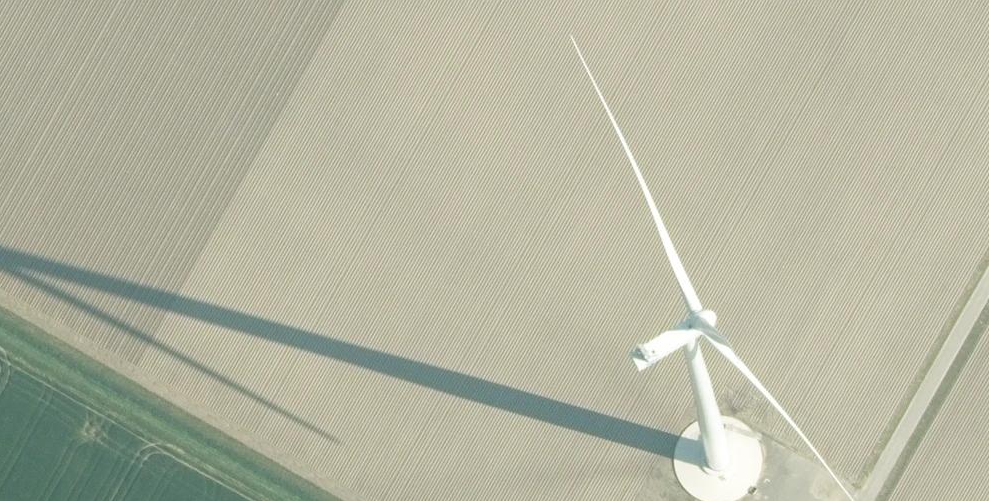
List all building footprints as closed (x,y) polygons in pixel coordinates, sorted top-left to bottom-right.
[(729,461),(729,459),(729,457),(728,455),(728,453),(727,452),(726,450),(724,449),(722,448),(721,447),(719,447),(717,447),(715,447),(713,447),(711,448),(710,449),(708,450),(707,452),(706,453),(705,455),(705,457),(705,459),(705,461),(705,463),(706,465),(707,466),(708,468),(710,469),(711,470),(713,471),(715,471),(717,471),(719,471),(721,471),(722,470),(724,469),(726,468),(727,466),(728,465),(728,463),(729,461)]
